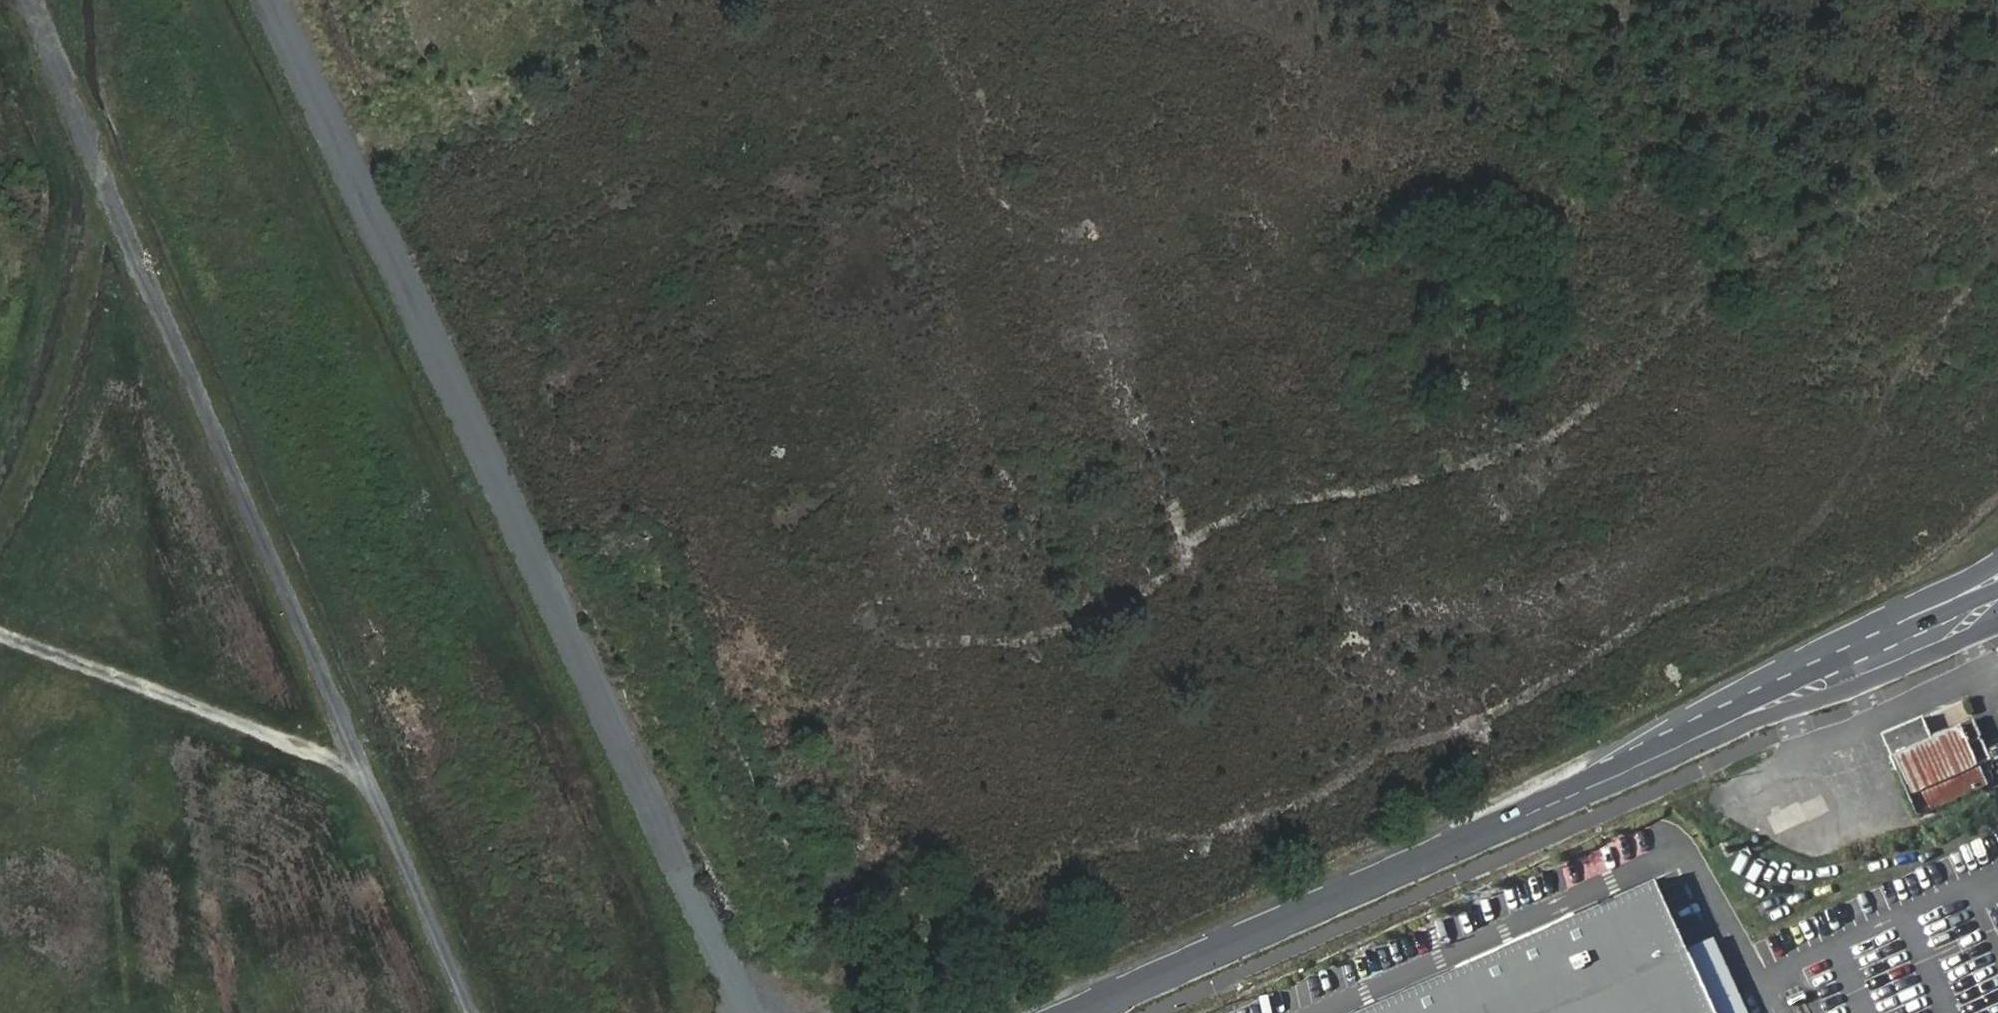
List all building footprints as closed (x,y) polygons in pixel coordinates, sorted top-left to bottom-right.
[(1883,734),(1920,817),(1992,785),(1975,745),(1986,740),(1978,720),(1934,741),(1924,717),(1883,734)] [(1365,1012),(1719,1012),(1660,882),(1365,1012)]
